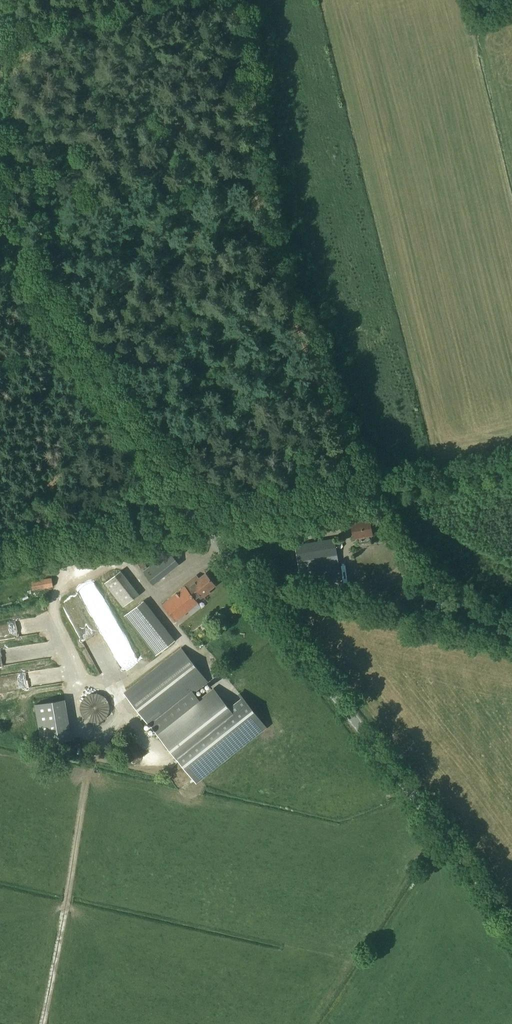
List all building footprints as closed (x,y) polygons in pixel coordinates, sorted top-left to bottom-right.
[(371,542),(369,535),(372,534),(370,520),(351,523),(353,538),(356,537),(357,544),(371,542)] [(301,581),(340,575),(334,539),(295,546),(301,581)] [(167,553),(144,572),(154,585),(179,564),(167,553)] [(115,573),(102,582),(117,604),(130,595),(115,573)] [(162,605),(175,622),(198,603),(197,601),(203,597),(210,592),(209,591),(216,586),(205,573),(197,580),(195,577),(183,587),(184,587),(162,605)] [(32,591),(49,588),(53,587),(51,578),(31,582),(32,591)] [(124,616),(155,656),(176,641),(166,628),(153,637),(142,623),(154,613),(144,600),(124,616)] [(207,682),(181,648),(123,693),(150,727),(151,726),(191,695),(207,682)] [(221,680),(221,681),(217,683),(222,692),(234,687),(229,677),(221,680)] [(151,726),(196,782),(266,727),(240,694),(239,695),(241,698),(228,709),(213,690),(197,703),(191,695),(151,726)] [(91,722),(95,723),(99,722),(101,722),(103,720),(105,719),(107,717),(108,714),(109,711),(109,708),(109,706),(109,703),(107,701),(105,698),(103,696),(101,695),(97,694),(95,693),(92,694),(90,694),(87,695),(84,698),(82,701),(81,703),(80,706),(80,708),(80,711),(81,713),(82,716),(84,719),(86,720),(88,722),(91,722)]
